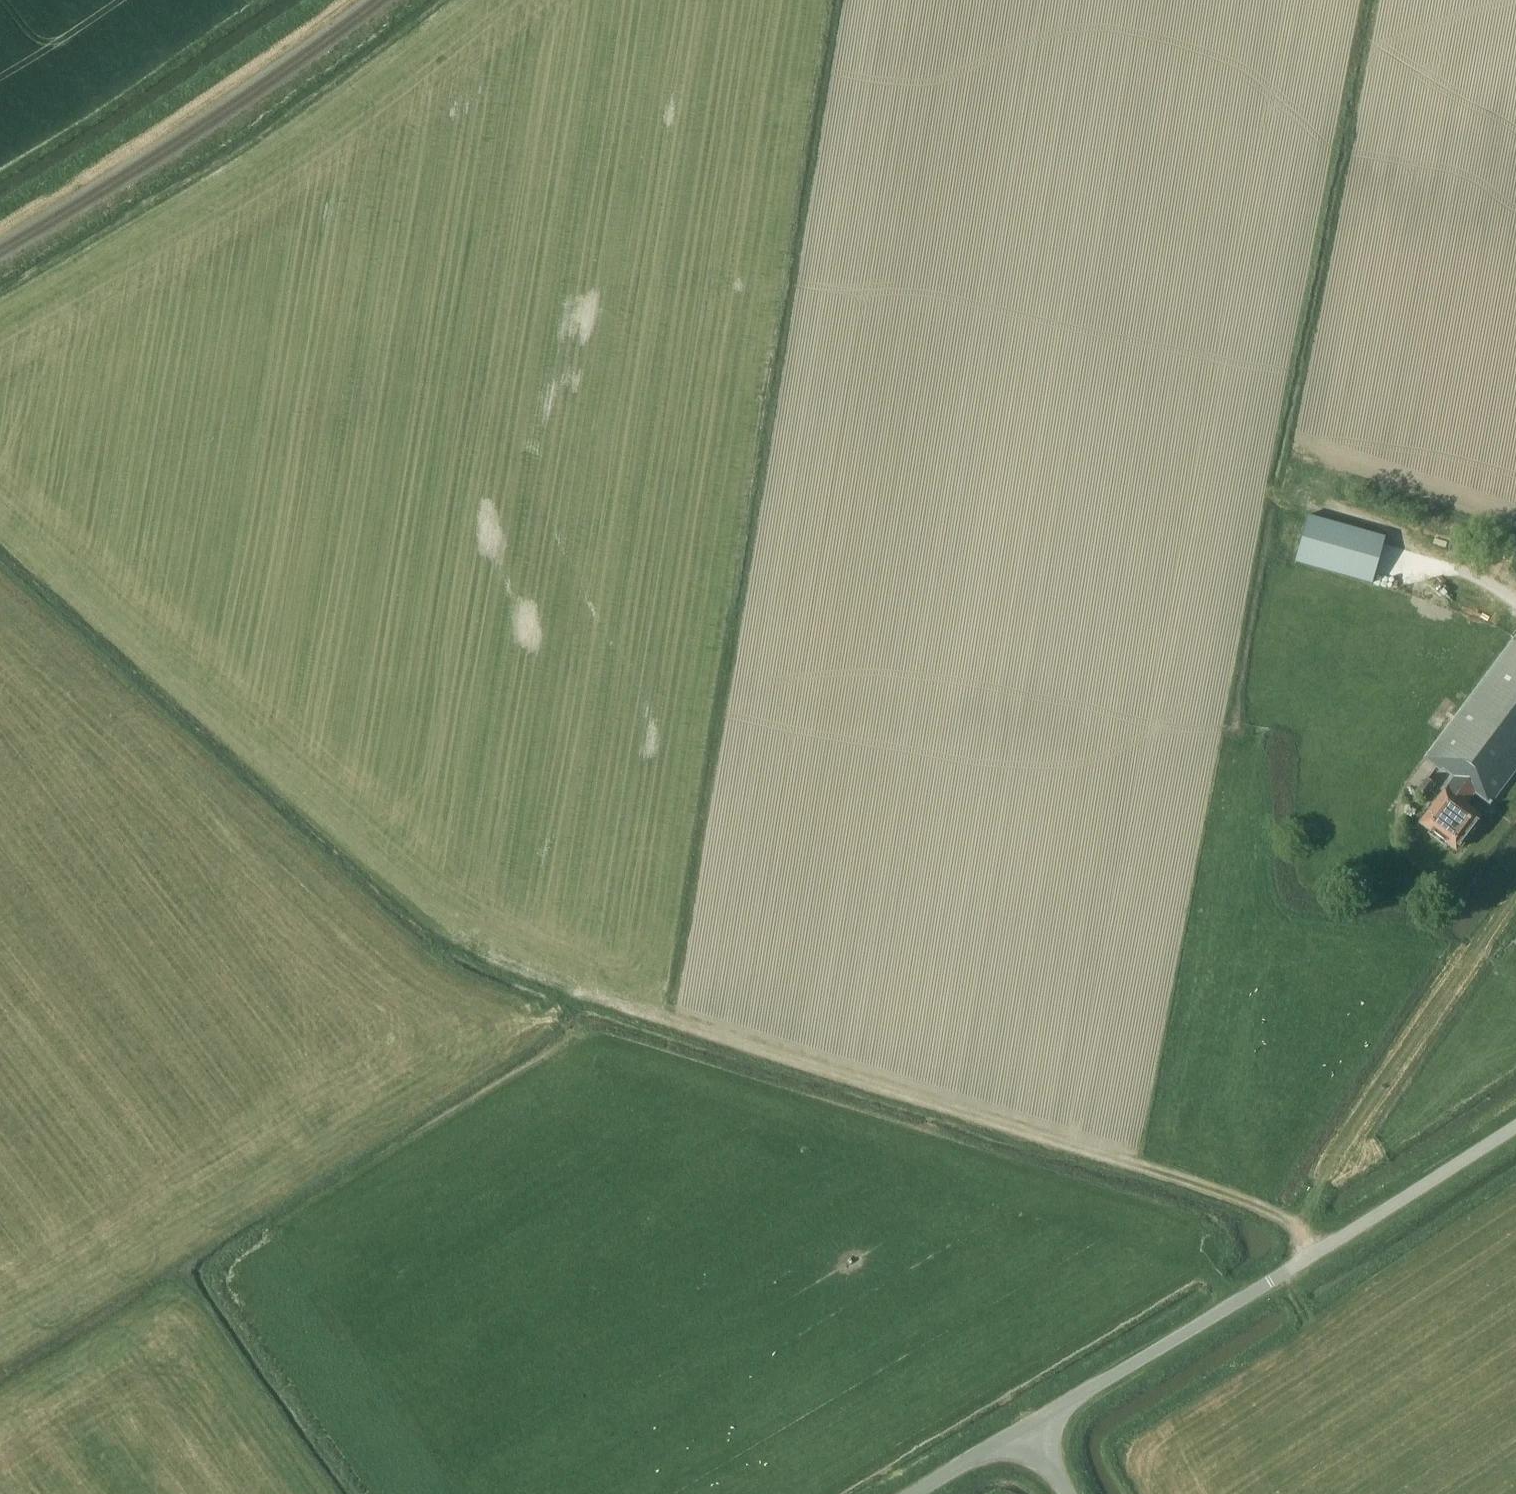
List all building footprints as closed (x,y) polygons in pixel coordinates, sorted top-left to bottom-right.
[(1372,583),(1385,537),(1307,515),(1294,562),(1372,583)] [(1486,803),(1515,764),(1515,633),(1421,758),(1439,772),(1441,769),(1452,777),(1417,822),(1452,849),(1455,845),(1459,848),(1479,822),(1475,819),(1478,816),(1464,805),(1473,792),(1486,803)] [(1434,784),(1426,778),(1417,790),(1425,797),(1434,784)]
